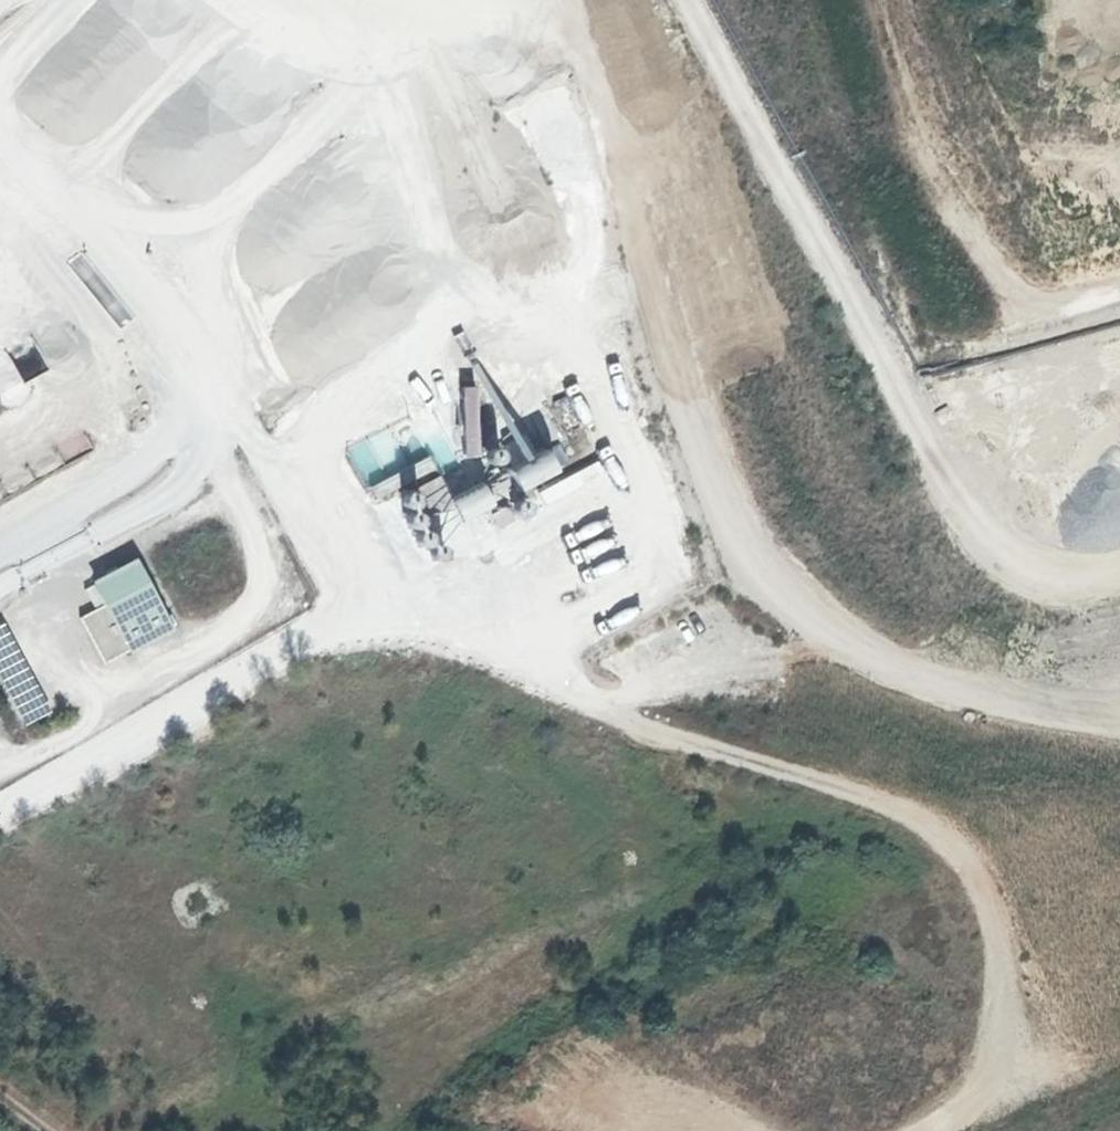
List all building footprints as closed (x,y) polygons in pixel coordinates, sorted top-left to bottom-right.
[(463,454),(487,452),(482,383),(458,384),(463,454)] [(349,449),(367,479),(401,458),(383,429),(349,449)] [(472,516),(504,500),(491,476),(460,493),(472,516)] [(438,521),(430,494),(446,489),(443,481),(404,492),(414,528),(438,521)] [(94,612),(86,615),(106,661),(178,629),(145,556),(81,583),(94,612)]
